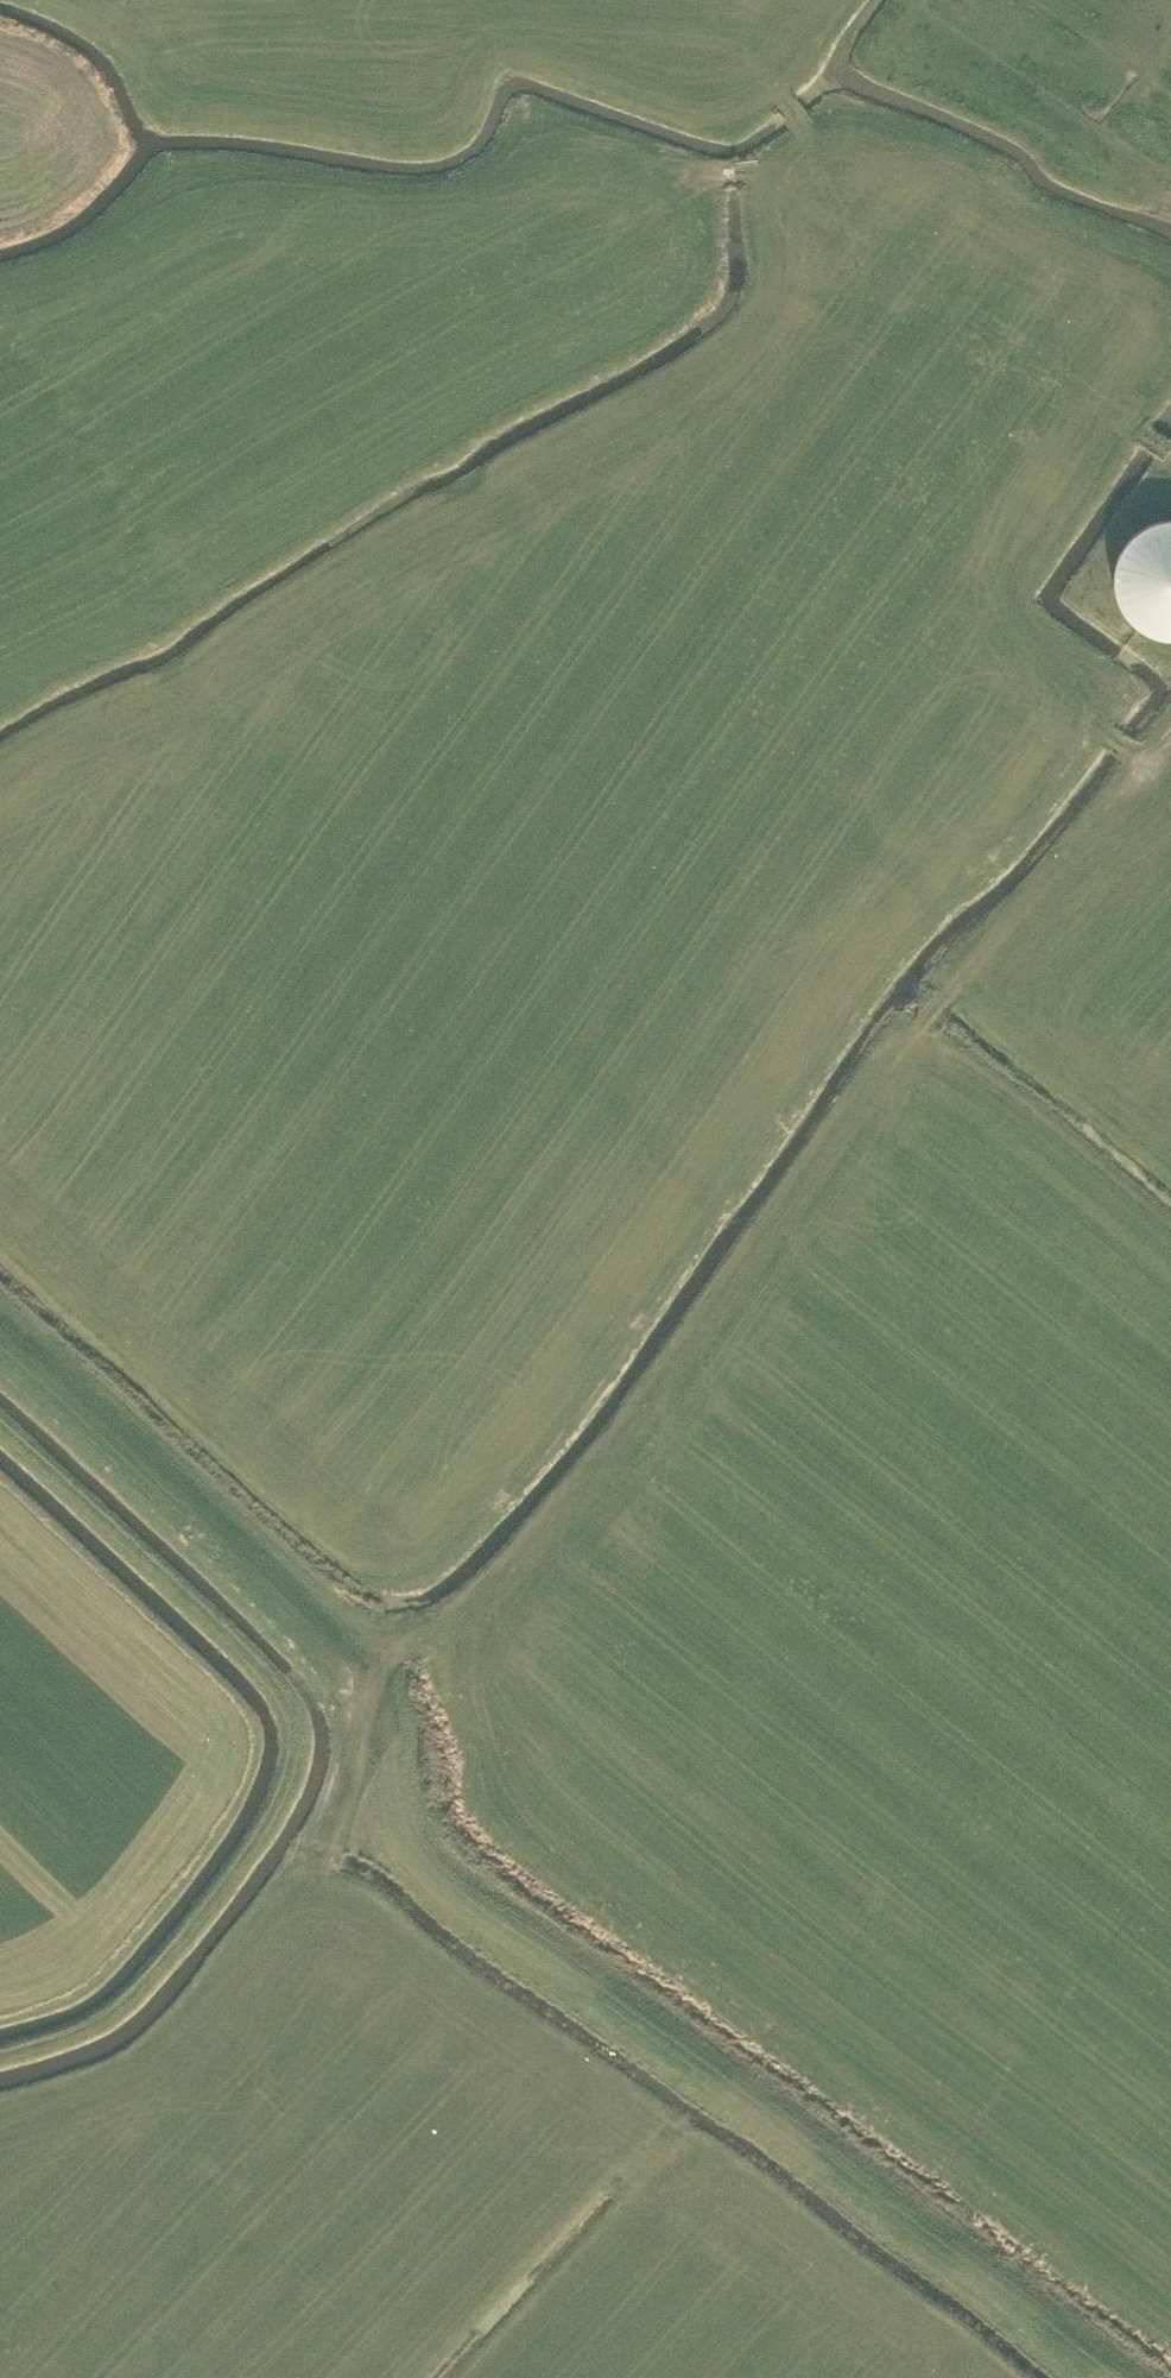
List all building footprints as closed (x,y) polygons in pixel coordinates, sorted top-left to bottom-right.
[(1165,522),(1158,524),(1149,527),(1142,531),(1136,536),(1131,540),(1127,545),(1122,552),(1116,566),(1115,573),(1114,585),(1114,592),(1116,603),(1119,610),(1122,616),(1125,620),(1130,627),(1135,632),(1140,636),(1145,639),(1150,642),(1154,644),(1161,646),(1166,647),(1170,648),(1170,521),(1165,522)]
